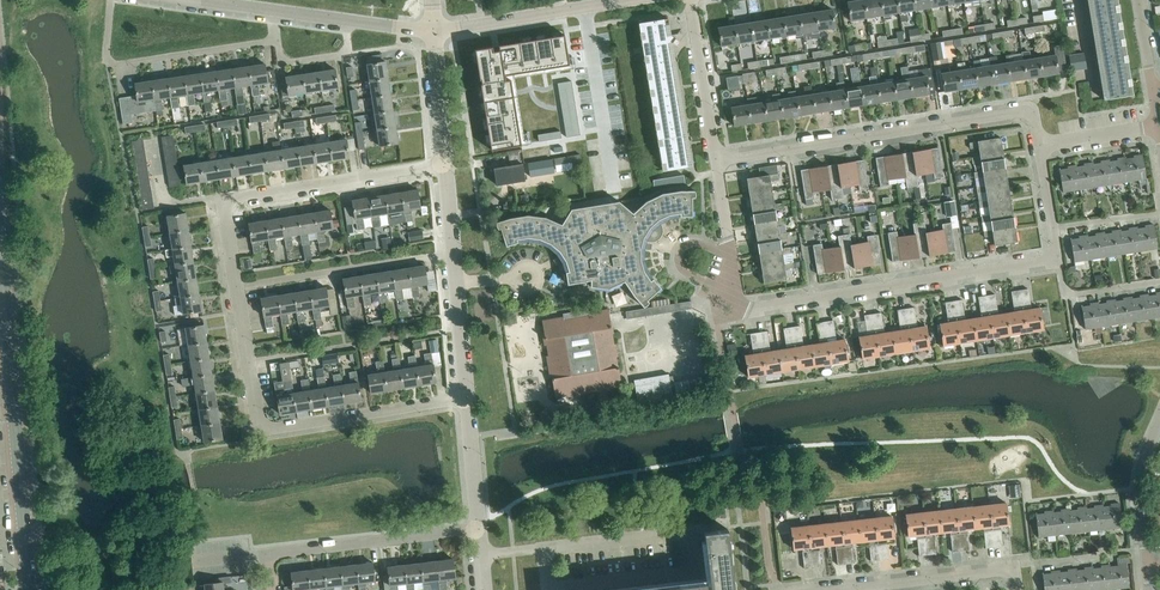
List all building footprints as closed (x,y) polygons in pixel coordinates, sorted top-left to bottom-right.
[(864,0),(855,0),(847,1),(850,20),(866,17),(867,17),(864,0)] [(880,0),(864,0),(867,17),(866,17),(867,21),(874,20),(873,16),(883,15),(880,0)] [(897,0),(880,0),(883,15),(884,20),(891,18),(890,13),(899,12),(897,0)] [(914,0),(897,0),(899,12),(901,20),(908,19),(906,11),(915,9),(914,0)] [(930,0),(914,0),(915,9),(931,7),(932,7),(930,0)] [(947,0),(930,0),(932,7),(931,7),(932,11),(939,10),(938,6),(948,4),(947,0)] [(1116,0),(1091,0),(1107,98),(1104,98),(1104,99),(1133,94),(1133,93),(1131,94),(1116,0)] [(1057,8),(1042,11),(1043,14),(1043,15),(1044,20),(1051,19),(1058,18),(1057,8)] [(836,32),(832,9),(816,11),(819,30),(828,28),(829,33),(836,32)] [(819,30),(816,11),(800,14),(803,32),(811,31),(812,35),(820,34),(819,30)] [(803,32),(800,14),(783,17),(786,35),(795,34),(796,38),(803,37),(803,32)] [(692,166),(672,42),(677,45),(680,40),(675,37),(675,34),(671,34),(668,17),(639,22),(663,170),(692,166)] [(786,35),(783,17),(767,19),(770,38),(786,35)] [(770,38),(767,19),(751,22),(754,40),(763,39),(764,43),(771,42),(770,38)] [(754,40),(751,22),(734,24),(737,43),(754,40)] [(737,43),(734,24),(718,27),(721,46),(737,43)] [(908,29),(910,35),(918,33),(917,27),(908,29)] [(493,46),(475,49),(476,50),(477,61),(480,79),(481,79),(482,83),(481,83),(481,87),(483,96),(484,101),(485,112),(486,117),(488,128),(489,133),(491,144),(492,150),(522,145),(511,79),(506,80),(505,75),(570,65),(569,57),(565,34),(561,35),(552,36),(547,37),(536,39),(531,40),(522,41),(515,42),(504,44),(499,45),(500,50),(494,51),(493,46)] [(980,41),(979,35),(969,36),(971,43),(980,41)] [(971,43),(969,36),(959,38),(960,44),(971,43)] [(943,59),(940,41),(930,43),(933,60),(943,59)] [(866,49),(865,43),(851,45),(852,51),(866,49)] [(925,50),(924,44),(916,46),(915,45),(905,47),(906,53),(925,50)] [(1053,46),(1055,54),(1047,56),(1046,48),(1038,50),(1039,57),(1042,75),(1059,73),(1058,70),(1067,69),(1063,45),(1053,46)] [(873,58),(872,52),(863,54),(857,55),(857,61),(873,58)] [(1026,78),(1022,55),(1022,52),(1005,55),(1006,62),(1007,62),(1010,81),(1026,78)] [(1069,55),(1071,70),(1086,68),(1084,52),(1069,55)] [(1039,57),(1030,58),(1030,54),(1022,55),(1026,78),(1042,75),(1039,57)] [(1007,62),(1006,62),(998,64),(996,56),(989,57),(990,65),(991,65),(994,83),(1010,81),(1007,62)] [(354,76),(352,66),(351,66),(350,57),(345,58),(347,67),(346,67),(348,77),(354,76)] [(842,70),(841,63),(840,57),(830,59),(831,65),(836,64),(838,71),(842,70)] [(991,65),(990,65),(981,66),(980,59),(973,60),(974,67),(977,86),(994,83),(991,65)] [(367,64),(370,80),(388,77),(386,61),(367,64)] [(974,67),(965,69),(964,62),(957,63),(959,70),(958,70),(961,88),(977,86),(974,67)] [(265,63),(248,66),(251,84),(253,96),(260,94),(258,83),(268,82),(265,63)] [(251,84),(248,66),(232,68),(235,87),(237,98),(244,97),(242,86),(251,84)] [(913,96),(910,78),(908,66),(901,67),(902,79),(894,80),(897,99),(913,96)] [(880,102),(877,83),(875,67),(870,67),(872,76),(869,76),(870,84),(861,86),(864,104),(880,102)] [(917,69),(918,76),(910,78),(913,96),(929,94),(929,93),(935,92),(931,67),(917,69)] [(961,88),(958,70),(949,71),(949,67),(941,68),(945,91),(961,88)] [(235,87),(232,68),(216,70),(219,89),(220,100),(227,99),(228,99),(226,88),(235,87)] [(335,69),(319,71),(322,90),(338,87),(335,69)] [(210,90),(219,89),(216,70),(200,73),(203,92),(205,111),(212,110),(211,102),(212,102),(210,90)] [(322,90),(319,71),(303,74),(305,92),(322,90)] [(203,92),(200,73),(184,75),(187,94),(186,94),(188,105),(189,105),(195,104),(194,93),(203,92)] [(305,92),(303,74),(286,76),(287,83),(281,84),(283,96),(305,92)] [(187,94),(184,75),(168,78),(171,96),(170,96),(172,108),(179,106),(178,95),(186,94),(187,94)] [(728,89),(739,87),(737,75),(726,77),(728,89)] [(391,94),(388,77),(370,80),(372,96),(391,94)] [(171,96),(168,78),(152,80),(155,99),(154,99),(156,110),(163,109),(161,98),(170,96),(171,96)] [(897,99),(894,80),(893,80),(893,78),(886,79),(886,82),(877,83),(880,102),(897,99)] [(864,104),(861,86),(860,79),(853,80),(854,87),(845,88),(848,107),(864,104)] [(145,100),(154,99),(155,99),(152,80),(135,83),(137,95),(119,97),(123,123),(133,122),(132,114),(147,111),(145,100)] [(848,107),(845,88),(829,91),(832,109),(848,107)] [(358,99),(356,89),(350,90),(351,100),(358,99)] [(796,96),(795,90),(788,91),(789,97),(780,99),(783,117),(799,115),(796,96)] [(832,109),(829,91),(813,94),(816,112),(832,109)] [(780,99),(779,93),(772,94),(773,100),(764,101),(767,120),(783,117),(780,99)] [(260,94),(253,96),(254,103),(261,102),(260,94)] [(393,110),(391,94),(372,96),(375,113),(393,110)] [(813,94),(796,96),(799,115),(816,112),(813,94)] [(764,101),(763,95),(756,96),(757,103),(748,104),(751,122),(767,120),(764,101)] [(237,104),(239,113),(245,112),(244,103),(237,104)] [(751,122),(748,104),(731,107),(734,125),(751,122)] [(179,106),(172,108),(173,118),(181,117),(179,106)] [(396,126),(393,110),(375,113),(377,129),(396,126)] [(238,125),(237,118),(227,119),(228,126),(238,125)] [(206,130),(205,123),(195,125),(196,131),(206,130)] [(396,126),(377,129),(373,130),(374,136),(378,135),(380,145),(398,142),(396,126)] [(365,148),(363,131),(357,132),(359,149),(365,148)] [(161,136),(162,142),(174,140),(173,134),(161,136)] [(1003,152),(1000,137),(977,140),(978,141),(969,142),(970,148),(978,147),(980,156),(1003,152)] [(347,138),(330,141),(333,160),(350,157),(347,138)] [(132,140),(133,147),(144,145),(143,139),(132,140)] [(175,147),(174,140),(162,142),(163,149),(175,147)] [(333,160),(330,141),(314,144),(317,162),(333,160)] [(317,162),(314,144),(298,146),(301,165),(317,162)] [(145,151),(144,145),(133,147),(134,153),(145,151)] [(301,165),(298,146),(281,149),(284,168),(301,165)] [(176,153),(175,147),(163,149),(164,155),(176,153)] [(943,176),(939,147),(921,150),(925,174),(933,172),(934,178),(943,176)] [(284,168),(281,149),(265,152),(268,170),(284,168)] [(525,180),(522,163),(520,163),(518,150),(507,152),(509,165),(494,168),(497,184),(525,180)] [(925,174),(921,150),(907,152),(913,186),(918,185),(917,175),(925,174)] [(146,157),(145,151),(134,153),(135,159),(146,157)] [(268,170),(265,152),(249,154),(252,173),(268,170)] [(913,186),(907,152),(893,154),(897,178),(905,177),(907,187),(913,186)] [(1003,152),(980,156),(972,157),(973,163),(981,161),(982,170),(1005,167),(1003,152)] [(177,159),(176,153),(164,155),(165,161),(177,159)] [(252,173),(249,154),(233,157),(236,175),(252,173)] [(574,172),(583,170),(580,154),(571,155),(574,172)] [(897,178),(893,154),(876,157),(880,186),(889,185),(888,179),(897,178)] [(1142,154),(1126,157),(1130,180),(1145,178),(1146,178),(1142,154)] [(147,164),(146,157),(135,159),(136,166),(147,164)] [(236,175),(233,157),(217,159),(220,178),(236,175)] [(1130,180),(1126,157),(1109,159),(1113,183),(1130,180)] [(178,165),(177,159),(165,161),(166,167),(178,165)] [(220,178),(217,159),(201,162),(204,181),(220,178)] [(552,159),(528,163),(530,176),(554,172),(552,159)] [(868,188),(864,159),(846,162),(850,186),(859,184),(859,190),(868,188)] [(1113,183),(1109,159),(1092,162),(1096,186),(1113,183)] [(204,181),(201,162),(184,165),(187,183),(204,181)] [(850,186),(846,162),(832,164),(838,198),(842,198),(843,197),(842,187),(850,186)] [(1096,186),(1092,162),(1076,165),(1080,189),(1096,186)] [(148,170),(147,164),(136,166),(137,172),(148,170)] [(838,198),(832,164),(818,167),(822,190),(830,189),(832,199),(838,198)] [(179,172),(178,165),(166,167),(167,174),(179,172)] [(1080,189),(1076,165),(1059,168),(1063,191),(1080,189)] [(822,190),(818,167),(800,169),(806,205),(813,204),(812,197),(814,197),(813,192),(822,190)] [(1005,167),(982,170),(974,172),(975,178),(983,176),(985,185),(1008,181),(1005,167)] [(149,176),(148,170),(137,172),(138,178),(149,176)] [(180,178),(179,172),(167,174),(168,180),(180,178)] [(772,189),(771,181),(779,179),(778,173),(770,175),(770,174),(747,178),(749,193),(772,189)] [(653,178),(654,187),(685,182),(684,174),(653,178)] [(150,182),(149,176),(138,178),(139,184),(150,182)] [(181,184),(180,178),(168,180),(169,186),(181,184)] [(1010,196),(1008,181),(985,185),(976,186),(977,192),(986,191),(987,200),(1010,196)] [(151,189),(150,182),(139,184),(140,191),(151,189)] [(152,195),(151,189),(140,191),(141,197),(152,195)] [(418,189),(401,192),(404,210),(406,221),(413,220),(411,209),(421,207),(418,189)] [(752,208),(774,204),(772,189),(749,193),(752,208)] [(643,241),(651,242),(653,241),(655,241),(656,241),(658,240),(659,239),(661,237),(661,236),(662,235),(663,234),(663,232),(663,231),(664,230),(664,229),(663,228),(663,226),(663,225),(662,223),(659,219),(669,214),(680,213),(680,216),(693,215),(693,197),(694,196),(695,196),(695,195),(696,194),(696,193),(696,192),(696,191),(695,190),(680,190),(662,193),(646,201),(633,213),(619,201),(571,208),(562,224),(546,217),(528,215),(510,217),(496,222),(496,223),(496,224),(497,226),(497,227),(498,228),(499,229),(501,228),(506,245),(518,242),(517,239),(528,237),(540,239),(550,243),(559,251),(566,260),(569,271),(566,271),(568,284),(587,281),(587,280),(591,279),(591,286),(609,288),(624,277),(634,295),(644,306),(645,306),(646,305),(647,304),(648,304),(649,303),(649,302),(649,301),(648,299),(662,287),(653,278),(651,280),(645,270),(642,260),(641,248),(643,241)] [(404,210),(401,192),(385,194),(388,213),(390,224),(397,223),(395,212),(404,210)] [(388,213),(385,194),(369,197),(372,216),(373,227),(381,225),(379,214),(388,213)] [(153,201),(152,195),(141,197),(142,203),(153,201)] [(1010,196),(987,200),(979,201),(980,207),(988,206),(989,214),(1012,211),(1010,196)] [(372,216),(369,197),(352,200),(357,229),(365,228),(363,217),(372,216)] [(957,215),(954,200),(944,201),(946,217),(957,215)] [(154,208),(153,201),(142,203),(143,209),(154,208)] [(516,210),(515,201),(503,203),(504,212),(516,210)] [(777,218),(775,210),(784,209),(783,202),(778,203),(774,204),(752,208),(754,222),(781,218),(777,218)] [(875,204),(868,205),(869,214),(876,213),(875,204)] [(330,209),(314,212),(317,231),(318,242),(323,241),(326,241),(324,229),(333,228),(330,209)] [(1012,211),(989,214),(981,216),(982,222),(990,220),(992,229),(1015,225),(1012,211)] [(167,215),(170,232),(188,229),(186,212),(167,215)] [(308,232),(317,231),(314,212),(298,215),(301,233),(300,233),(302,245),(303,244),(305,258),(312,257),(308,232)] [(301,233),(298,215),(282,217),(285,236),(284,236),(286,247),(293,246),(292,235),(300,233),(301,233)] [(285,236),(282,217),(265,220),(268,238),(270,250),(277,249),(275,237),(284,236),(285,236)] [(779,233),(778,225),(786,223),(785,217),(781,218),(754,222),(756,237),(779,233)] [(268,238),(265,220),(249,223),(254,252),(261,251),(259,240),(268,238)] [(938,254),(934,230),(926,231),(924,221),(919,222),(924,256),(938,254)] [(924,256),(919,222),(913,223),(914,233),(906,235),(910,258),(924,256)] [(956,251),(951,222),(942,223),(943,229),(934,230),(938,254),(956,251)] [(353,224),(347,225),(348,233),(355,232),(353,224)] [(1154,224),(1137,227),(1141,250),(1158,248),(1154,224)] [(1017,241),(1015,225),(992,229),(984,231),(985,237),(993,235),(994,245),(1017,241)] [(910,258),(906,235),(898,236),(897,231),(895,231),(894,227),(889,228),(890,232),(888,232),(893,261),(910,258)] [(1141,250),(1137,227),(1120,229),(1124,253),(1141,250)] [(191,245),(188,229),(170,232),(173,248),(191,245)] [(1124,253),(1120,229),(1104,232),(1108,256),(1124,253)] [(409,240),(424,238),(422,231),(408,233),(409,240)] [(782,248),(780,239),(789,238),(788,232),(779,233),(756,237),(759,252),(782,248)] [(1108,256),(1104,232),(1087,235),(1091,258),(1108,256)] [(863,266),(859,242),(851,244),(849,233),(844,234),(849,268),(863,266)] [(849,268),(844,234),(838,235),(839,246),(831,247),(835,271),(849,268)] [(881,263),(876,234),(867,235),(868,241),(859,242),(863,266),(881,263)] [(1091,258),(1087,235),(1070,237),(1074,261),(1091,258)] [(381,238),(383,249),(392,247),(390,237),(381,238)] [(835,271),(831,247),(823,248),(822,243),(813,244),(818,274),(835,271)] [(194,261),(191,245),(173,248),(175,264),(194,261)] [(761,266),(784,263),(783,254),(791,253),(790,247),(782,248),(759,252),(761,266)] [(196,277),(194,261),(175,264),(169,265),(171,272),(176,271),(178,280),(196,277)] [(787,279),(785,269),(793,267),(793,263),(792,261),(788,262),(784,263),(761,266),(764,282),(787,279)] [(425,265),(408,267),(411,286),(413,297),(420,296),(418,285),(428,283),(425,265)] [(411,286),(408,267),(392,270),(395,289),(396,300),(404,299),(402,287),(411,286)] [(395,289),(392,270),(376,273),(379,291),(378,291),(380,302),(388,301),(386,290),(395,289)] [(379,291),(376,273),(360,275),(363,294),(362,294),(364,305),(371,304),(370,293),(378,291),(379,291)] [(363,294),(360,275),(343,278),(348,308),(355,306),(354,295),(362,294),(363,294)] [(1104,275),(1095,276),(1096,283),(1105,282),(1104,275)] [(199,294),(196,277),(178,280),(180,296),(181,297),(199,294)] [(326,287),(310,289),(313,308),(314,319),(315,319),(322,318),(320,307),(329,305),(326,287)] [(1040,307),(1040,308),(1032,309),(1028,288),(1020,290),(1027,331),(1043,329),(1042,321),(1049,320),(1047,306),(1040,307)] [(313,308),(310,289),(294,292),(297,311),(296,311),(298,322),(306,321),(304,310),(313,308)] [(1027,331),(1020,290),(1011,291),(1015,312),(1007,313),(1010,334),(1027,331)] [(297,311),(294,292),(278,295),(281,313),(280,313),(282,325),(289,323),(288,312),(296,311),(297,311)] [(1148,294),(1152,317),(1159,316),(1159,292),(1148,294)] [(202,310),(199,294),(181,297),(180,296),(175,297),(176,305),(182,304),(183,313),(202,310)] [(1010,334),(1007,313),(998,314),(995,294),(987,295),(993,337),(1010,334)] [(1152,317),(1148,294),(1131,296),(1135,320),(1152,317)] [(281,313),(278,295),(261,297),(266,327),(267,327),(273,326),(271,315),(280,313),(281,313)] [(993,337),(987,295),(978,296),(982,317),(973,319),(977,340),(993,337)] [(1135,320),(1131,296),(1115,299),(1118,323),(1135,320)] [(977,340),(973,319),(965,320),(962,299),(954,300),(960,342),(977,340)] [(1118,323),(1115,299),(1098,302),(1102,326),(1118,323)] [(693,308),(691,300),(678,302),(680,310),(693,308)] [(960,342),(954,300),(945,302),(948,323),(940,324),(943,345),(960,342)] [(1102,326),(1098,302),(1081,305),(1085,328),(1102,326)] [(914,307),(906,308),(912,350),(929,347),(926,326),(917,328),(914,307)] [(617,356),(615,343),(614,344),(611,327),(612,327),(608,308),(607,309),(587,312),(586,309),(563,313),(563,317),(543,320),(542,320),(544,332),(542,332),(545,345),(547,344),(550,361),(547,361),(550,373),(552,373),(553,378),(552,378),(555,397),(557,397),(557,396),(568,394),(568,396),(581,394),(580,392),(603,388),(603,390),(609,389),(609,387),(620,385),(622,385),(618,366),(618,367),(616,356),(617,356)] [(912,350),(906,308),(897,310),(901,330),(893,332),(896,353),(912,350)] [(640,316),(639,309),(626,311),(627,318),(640,316)] [(896,353),(893,332),(884,333),(881,312),(873,314),(879,355),(896,353)] [(353,329),(351,314),(342,316),(345,330),(353,329)] [(879,355),(873,314),(864,315),(867,336),(859,337),(863,358),(879,355)] [(505,325),(518,323),(516,316),(503,318),(505,325)] [(833,320),(825,321),(831,363),(848,360),(845,339),(836,341),(833,320)] [(831,363),(825,321),(816,323),(820,343),(812,345),(815,366),(831,363)] [(186,327),(188,344),(207,341),(204,324),(186,327)] [(815,366),(812,345),(803,346),(800,325),(792,327),(798,368),(815,366)] [(798,368),(792,327),(783,328),(787,349),(778,350),(782,371),(798,368)] [(307,336),(316,335),(315,328),(306,329),(307,336)] [(782,371),(778,350),(770,351),(767,331),(758,332),(765,374),(782,371)] [(765,374),(758,332),(750,333),(753,354),(745,356),(748,377),(765,374)] [(209,357),(207,341),(188,344),(191,360),(209,357)] [(432,354),(439,353),(437,341),(430,342),(431,352),(432,354)] [(426,365),(417,366),(420,385),(436,382),(432,354),(431,352),(424,353),(426,365)] [(337,353),(327,355),(321,356),(323,364),(338,362),(337,353)] [(417,366),(415,355),(408,356),(410,367),(401,369),(404,387),(420,385),(417,366)] [(212,373),(209,357),(191,360),(194,376),(212,373)] [(401,369),(399,357),(397,358),(392,359),(394,370),(385,371),(388,390),(404,387),(401,369)] [(385,371),(383,360),(376,361),(377,372),(368,374),(371,393),(388,390),(385,371)] [(292,381),(290,368),(289,362),(281,364),(284,382),(285,382),(292,381)] [(317,377),(324,376),(323,367),(316,368),(317,377)] [(351,383),(342,384),(345,403),(361,400),(357,370),(349,372),(351,383)] [(215,389),(212,373),(194,376),(181,378),(182,386),(195,384),(196,392),(215,389)] [(342,384),(340,373),(333,374),(335,386),(326,387),(329,406),(345,403),(342,384)] [(326,387),(324,376),(317,377),(319,388),(310,390),(313,408),(329,406),(326,387)] [(671,376),(635,381),(639,402),(674,397),(671,376)] [(310,390),(308,378),(301,380),(303,391),(294,392),(297,411),(313,408),(310,390)] [(294,392),(292,381),(285,382),(287,393),(277,395),(280,414),(297,411),(294,392)] [(217,406),(215,389),(196,392),(199,409),(217,406)] [(220,422),(217,406),(199,409),(201,424),(201,425),(220,422)] [(223,438),(220,422),(201,425),(201,424),(197,425),(198,433),(203,432),(204,441),(223,438)] [(1019,483),(1013,484),(1014,498),(1021,497),(1019,483)] [(1009,523),(1008,513),(1006,502),(990,504),(994,547),(1003,546),(1000,524),(1009,523)] [(1120,503),(1103,505),(1106,528),(1122,527),(1120,503)] [(994,547),(990,504),(973,506),(975,527),(983,526),(986,548),(994,547)] [(1106,528),(1103,505),(1086,506),(1089,530),(1106,528)] [(967,528),(975,527),(973,506),(956,508),(961,550),(969,549),(967,528)] [(1089,530),(1086,506),(1069,508),(1072,532),(1089,530)] [(961,550),(956,508),(940,510),(942,531),(950,530),(953,551),(961,550)] [(1072,532),(1069,508),(1052,510),(1055,534),(1072,532)] [(795,509),(787,510),(788,518),(796,517),(795,509)] [(934,532),(942,531),(940,510),(923,512),(928,554),(936,553),(934,532)] [(1055,534),(1052,510),(1036,512),(1038,536),(1055,534)] [(928,554),(923,512),(906,514),(908,535),(917,534),(919,555),(928,554)] [(886,537),(894,537),(892,515),(875,517),(880,560),(888,559),(886,537)] [(880,560),(875,517),(858,519),(861,540),(869,539),(871,561),(880,560)] [(852,541),(861,540),(858,519),(841,521),(846,563),(855,562),(852,541)] [(846,563),(841,521),(825,523),(827,544),(835,543),(838,564),(846,563)] [(819,545),(827,544),(825,523),(808,525),(813,567),(821,566),(819,545)] [(813,567),(808,525),(791,527),(794,548),(802,547),(804,568),(813,567)] [(728,529),(704,531),(704,532),(705,541),(702,541),(707,581),(688,583),(688,580),(603,589),(735,589),(728,529)] [(437,560),(439,579),(440,589),(443,589),(447,589),(446,578),(456,577),(453,558),(437,560)] [(437,560),(421,562),(423,581),(424,589),(431,589),(430,580),(439,579),(437,560)] [(374,569),(373,562),(356,564),(359,583),(358,583),(359,589),(367,589),(366,582),(375,581),(374,569)] [(421,562),(404,564),(407,583),(406,583),(407,589),(415,589),(414,582),(423,581),(421,562)] [(1126,563),(1110,564),(1112,588),(1129,586),(1126,563)] [(356,564),(340,566),(342,585),(343,589),(350,589),(349,584),(358,583),(359,583),(356,564)] [(404,564),(388,566),(391,589),(398,589),(397,584),(406,583),(407,583),(404,564)] [(1110,564),(1093,566),(1095,589),(1098,589),(1112,588),(1110,564)] [(340,566),(324,568),(326,586),(326,589),(334,589),(333,586),(342,585),(340,566)] [(1093,566),(1076,568),(1078,589),(1095,589),(1093,566)] [(324,568),(308,570),(310,588),(310,589),(317,589),(317,587),(326,586),(324,568)] [(1076,568),(1059,570),(1061,589),(1078,589),(1076,568)] [(308,570),(291,572),(293,585),(284,586),(285,589),(301,589),(310,588),(308,570)] [(1059,570),(1042,572),(1044,589),(1061,589),(1059,570)] [(205,589),(224,589),(223,581),(204,583),(205,589)]
